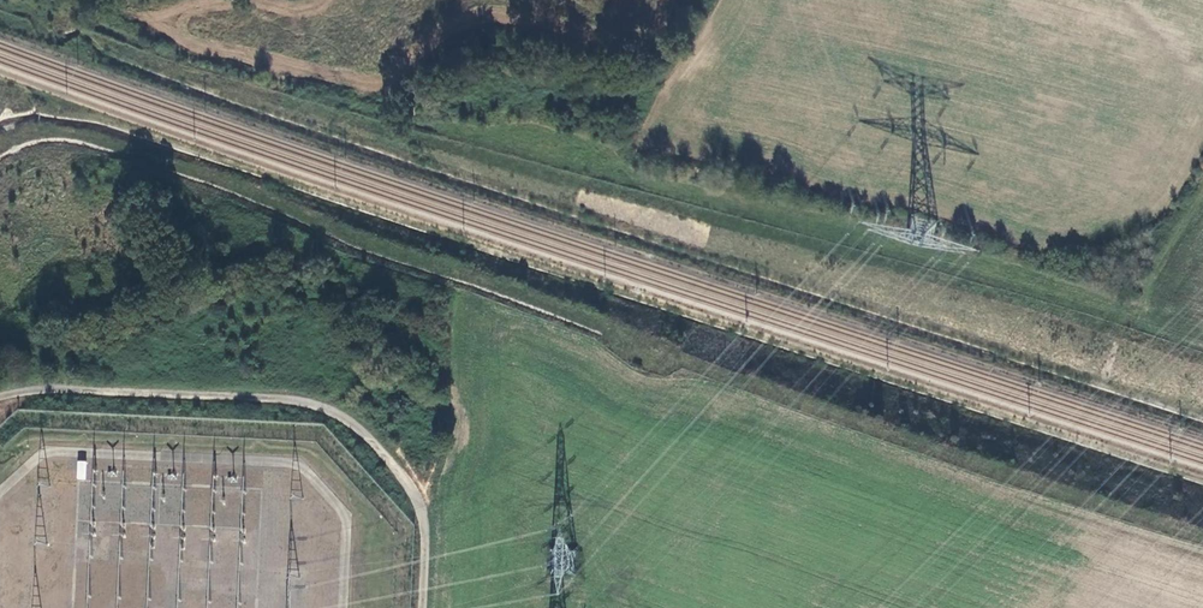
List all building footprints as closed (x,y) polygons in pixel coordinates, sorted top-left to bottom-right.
[(89,463),(80,463),(79,480),(88,481),(89,463)]
